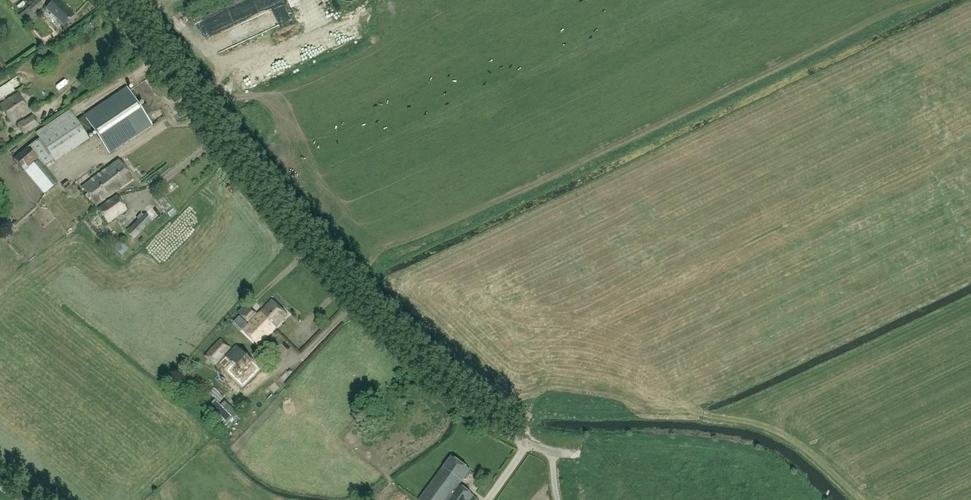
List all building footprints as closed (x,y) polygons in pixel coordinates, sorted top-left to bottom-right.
[(31,13),(32,14),(43,5),(38,0),(27,9),(19,15),(23,20),(31,13)] [(45,9),(50,14),(49,15),(55,21),(56,19),(63,26),(73,15),(57,0),(54,0),(45,9)] [(287,19),(287,17),(279,3),(273,3),(273,0),(255,0),(257,4),(257,10),(249,10),(249,5),(248,3),(244,3),(237,6),(237,15),(232,6),(229,6),(229,9),(234,19),(240,19),(239,25),(249,26),(250,17),(253,23),(257,22),(256,25),(259,30),(267,30),(287,19)] [(305,10),(302,0),(287,0),(293,15),(305,10)] [(247,44),(236,46),(237,58),(249,56),(247,44)] [(0,87),(0,99),(1,99),(3,102),(0,104),(0,106),(10,122),(28,110),(17,93),(6,101),(3,97),(14,90),(9,81),(0,87)] [(83,116),(89,125),(94,132),(109,154),(151,125),(126,87),(83,116)] [(89,125),(83,116),(76,121),(69,111),(35,133),(38,138),(27,147),(37,160),(36,161),(41,168),(53,160),(54,162),(88,139),(86,137),(94,132),(89,125)] [(38,126),(32,115),(17,124),(24,135),(38,126)] [(27,147),(13,159),(23,171),(44,194),(55,184),(41,168),(36,161),(37,160),(27,147)] [(118,160),(100,173),(114,192),(132,179),(118,160)] [(114,192),(100,173),(94,177),(81,187),(95,204),(114,192)] [(226,183),(234,194),(239,190),(230,180),(226,183)] [(172,181),(166,186),(169,191),(176,185),(172,181)] [(166,186),(160,191),(164,196),(170,191),(166,186)] [(97,209),(107,223),(126,210),(116,196),(97,209)] [(163,197),(157,201),(167,213),(172,209),(163,197)] [(144,214),(125,232),(133,240),(151,221),(144,214)] [(120,241),(113,247),(121,256),(128,249),(120,241)] [(272,300),(256,317),(264,325),(268,321),(275,327),(287,315),(272,300)] [(247,322),(256,313),(249,306),(240,316),(247,322)] [(242,331),(245,333),(255,343),(258,346),(275,327),(268,321),(264,325),(256,317),(249,324),(242,331)] [(231,349),(220,339),(204,357),(214,366),(231,349)] [(219,363),(242,385),(259,368),(236,346),(219,363)] [(517,396),(524,399),(528,391),(521,388),(517,396)] [(418,499),(478,499),(473,496),(459,485),(463,480),(466,480),(471,474),(470,470),(451,456),(418,499)]
